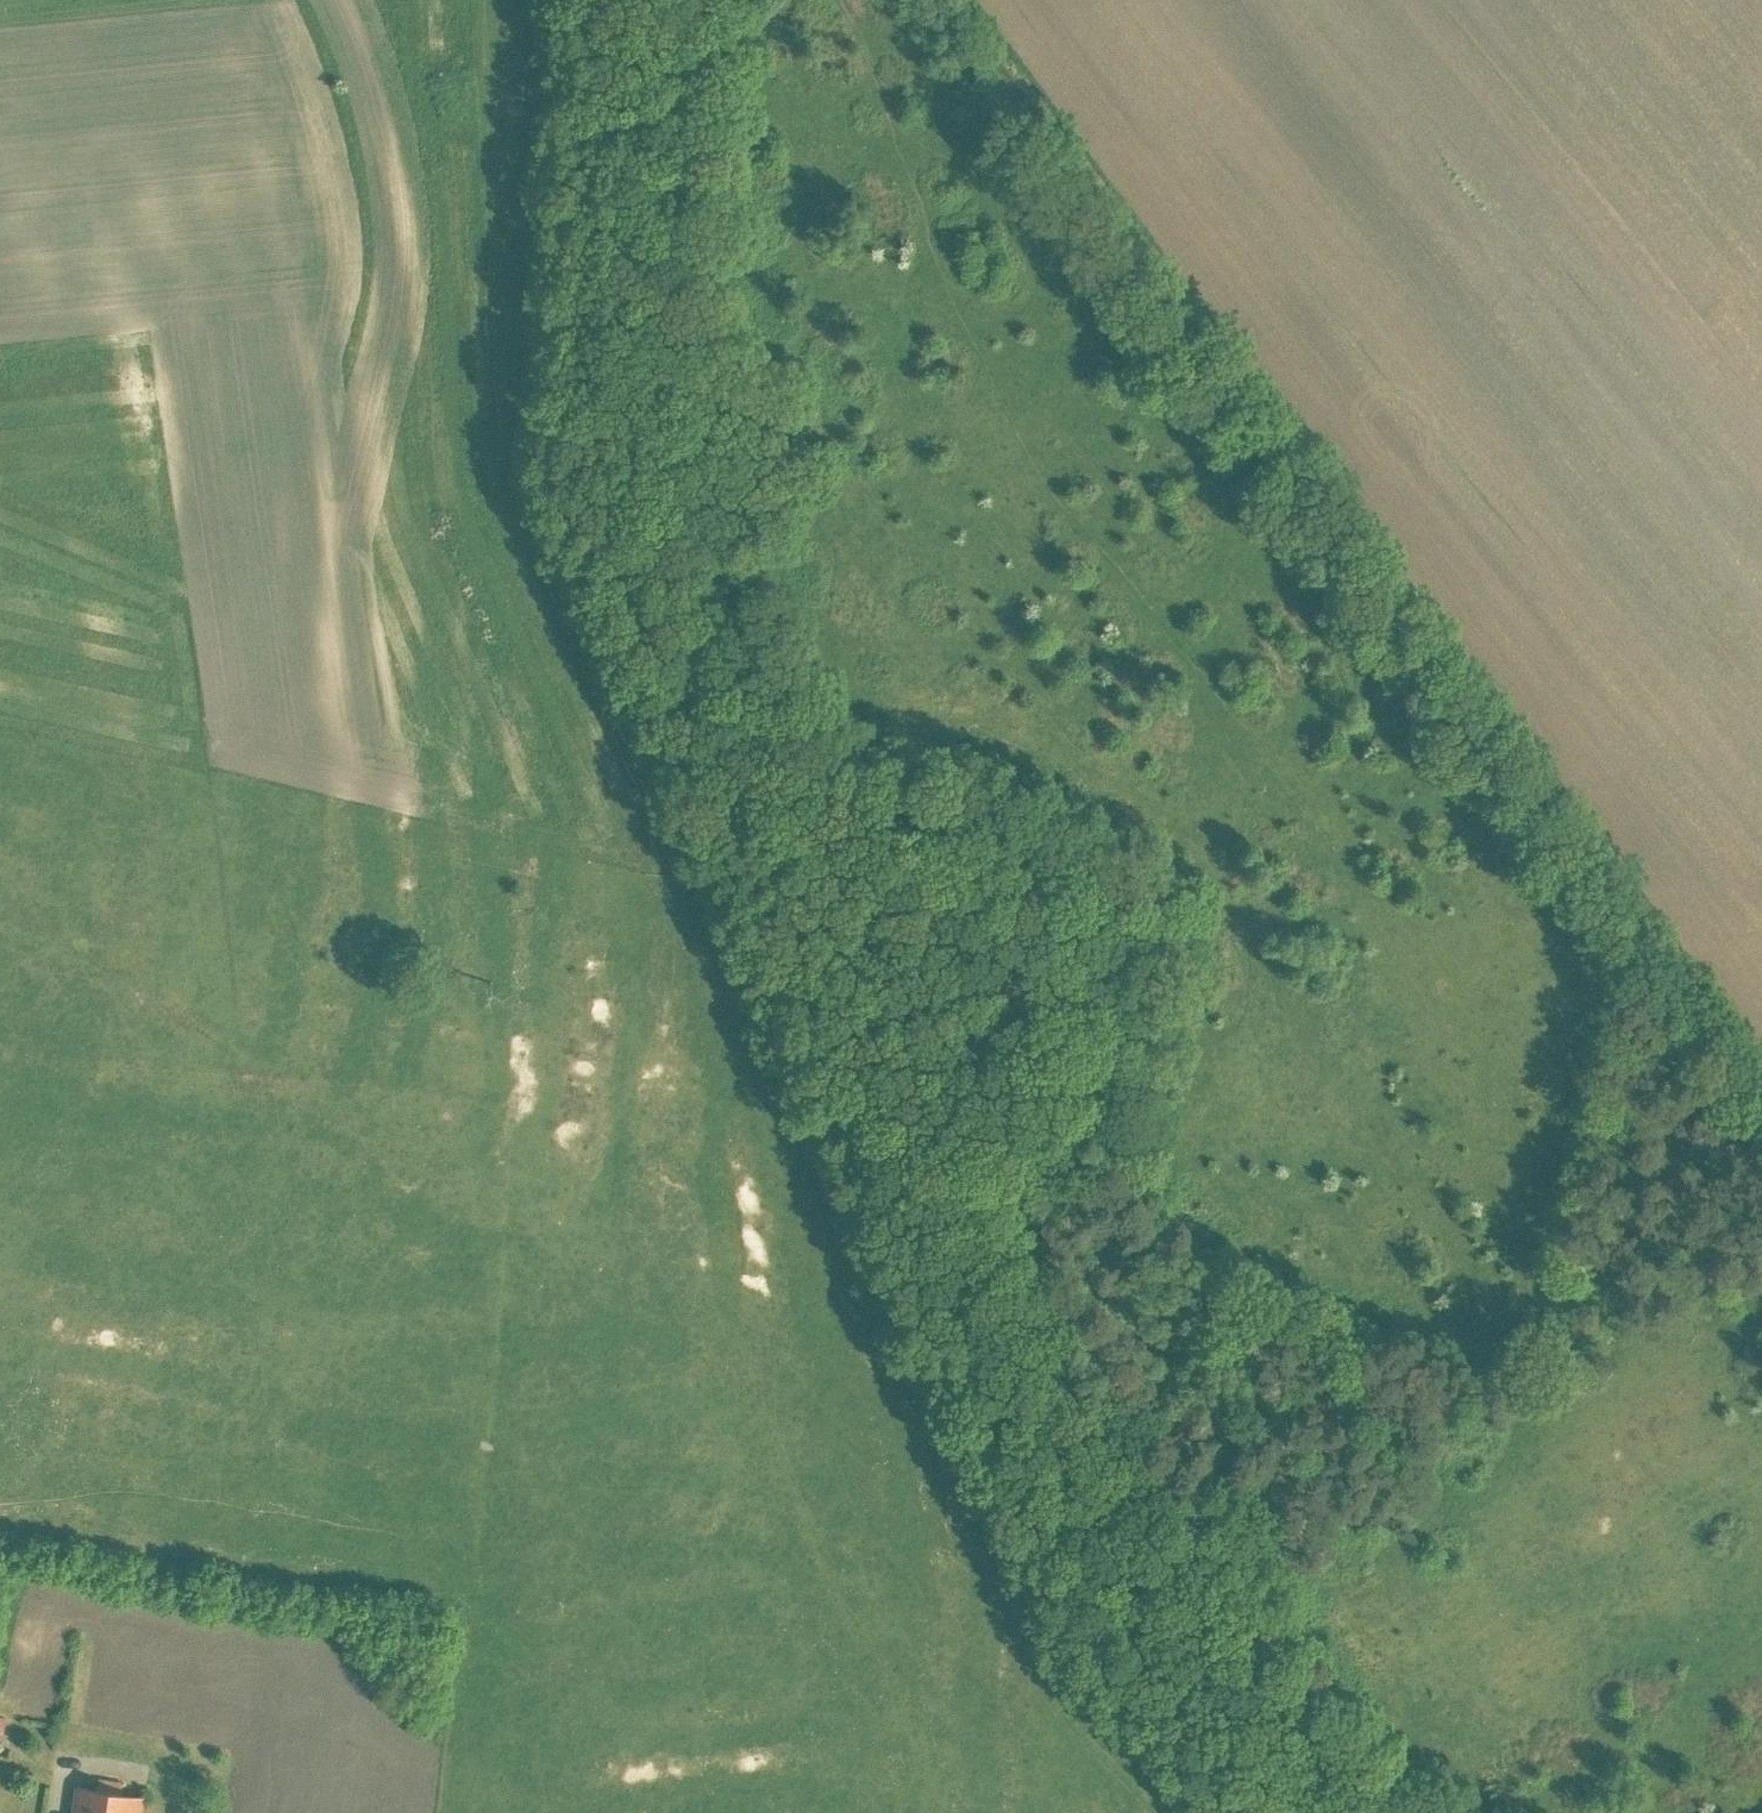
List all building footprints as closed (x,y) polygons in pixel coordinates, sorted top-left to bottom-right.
[(77,1786),(73,1812),(143,1812),(145,1796),(121,1793),(123,1782),(99,1779),(98,1789),(77,1786)]
